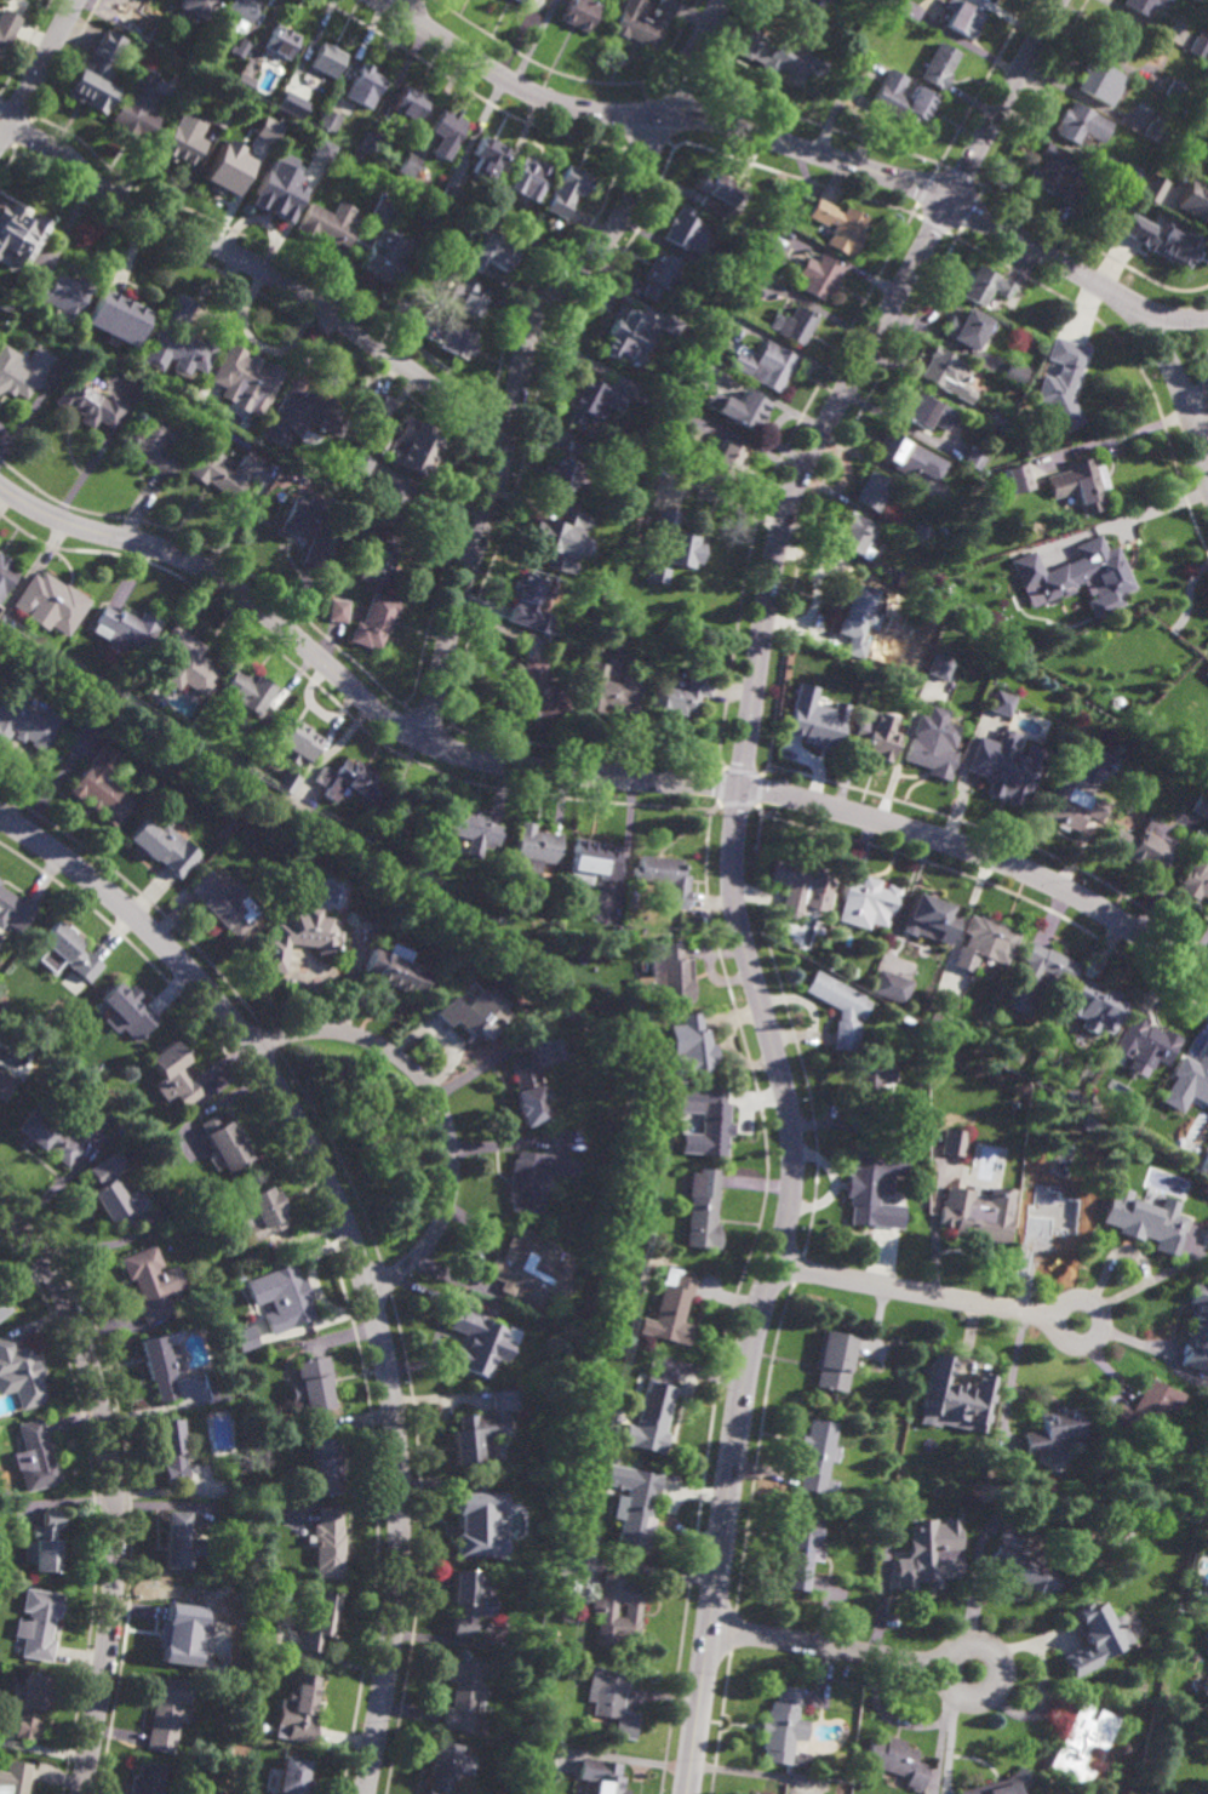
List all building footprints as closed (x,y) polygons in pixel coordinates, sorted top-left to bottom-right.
[(114,24),(126,0),(147,0),(130,33),(114,24)] [(178,10),(183,0),(219,0),(207,23),(178,10)] [(223,12),(230,0),(255,0),(262,4),(248,27),(223,12)] [(560,21),(569,0),(583,0),(599,7),(586,33),(560,21)] [(612,33),(627,0),(645,0),(637,16),(640,18),(641,16),(648,19),(648,21),(651,22),(653,16),(655,17),(659,11),(654,8),(658,0),(680,0),(671,17),(669,16),(663,29),(664,29),(654,52),(612,33)] [(882,2),(883,0),(902,0),(897,11),(882,2)] [(943,6),(946,0),(953,0),(957,2),(958,1),(979,12),(973,23),(978,25),(971,39),(945,25),(951,13),(946,11),(947,8),(943,6)] [(1122,4),(1124,0),(1171,0),(1167,8),(1156,4),(1147,18),(1122,4)] [(22,19),(0,61),(0,13),(2,8),(22,19)] [(1124,59),(1103,47),(1111,32),(1107,29),(1116,15),(1143,28),(1124,59)] [(298,39),(287,62),(263,50),(275,27),(298,39)] [(766,36),(767,34),(783,42),(791,29),(803,36),(796,50),(813,59),(817,55),(830,62),(820,80),(807,73),(800,86),(786,79),(789,74),(778,68),(775,75),(761,67),(762,64),(751,58),(749,61),(734,52),(743,39),(745,40),(752,29),(766,36)] [(1202,29),(1207,33),(1207,51),(1204,58),(1189,50),(1196,35),(1198,35),(1202,29)] [(246,51),(237,46),(241,39),(250,44),(246,51)] [(943,88),(937,85),(937,84),(920,75),(939,40),(960,51),(949,72),(951,73),(943,88)] [(336,75),(333,74),(333,76),(325,73),(324,75),(309,68),(321,44),(345,56),(340,70),(336,75)] [(188,63),(183,61),(187,52),(193,55),(188,63)] [(104,84),(115,90),(102,114),(67,93),(80,70),(86,74),(97,56),(114,67),(104,84)] [(1127,75),(1110,105),(1076,87),(1086,69),(1082,67),(1086,61),(1089,62),(1093,56),(1127,75)] [(384,79),(368,107),(344,93),(361,63),(373,69),(371,73),(384,79)] [(151,88),(161,93),(151,113),(160,116),(149,139),(131,131),(130,133),(116,127),(119,124),(110,119),(124,92),(126,93),(132,81),(133,81),(142,67),(159,75),(151,88)] [(903,86),(911,91),(916,82),(928,90),(929,88),(933,91),(933,92),(939,96),(926,120),(921,118),(917,126),(870,101),(888,67),(908,76),(903,86)] [(246,95),(230,85),(239,70),(254,79),(246,95)] [(1180,102),(1166,93),(1174,78),(1189,86),(1180,102)] [(417,119),(391,107),(405,82),(429,96),(417,119)] [(285,112),(274,107),(279,97),(290,102),(285,112)] [(1093,112),(1094,109),(1111,119),(1110,120),(1112,121),(1101,142),(1090,136),(1086,144),(1080,141),(1078,144),(1055,132),(1055,130),(1053,128),(1065,105),(1067,108),(1071,101),(1093,112)] [(222,127),(207,119),(216,102),(231,110),(222,127)] [(453,112),(454,108),(460,112),(458,115),(466,120),(453,142),(441,136),(440,139),(435,136),(437,131),(430,127),(443,105),(453,112)] [(205,116),(195,135),(205,139),(191,165),(174,156),(173,161),(166,158),(167,154),(159,149),(179,109),(183,112),(185,107),(205,116)] [(333,131),(317,122),(326,107),(342,115),(333,131)] [(1164,126),(1166,126),(1158,142),(1143,135),(1151,119),(1155,121),(1158,115),(1167,120),(1164,126)] [(255,136),(274,144),(282,125),(263,117),(255,136)] [(265,152),(248,142),(257,125),(274,133),(265,152)] [(368,153),(359,148),(367,132),(377,137),(368,153)] [(491,181),(471,170),(480,154),(474,152),(482,132),(509,145),(491,181)] [(327,163),(335,147),(319,139),(312,155),(327,163)] [(1080,179),(1069,173),(1067,176),(1064,175),(1060,181),(1066,183),(1067,182),(1082,189),(1074,204),(1060,196),(1054,193),(1053,195),(1025,179),(1032,167),(1037,170),(1044,156),(1040,154),(1047,141),(1080,159),(1078,161),(1088,166),(1080,179)] [(233,194),(214,184),(217,178),(206,172),(218,148),(239,158),(235,164),(246,168),(233,194)] [(412,177),(399,170),(408,152),(420,158),(412,177)] [(536,200),(509,187),(526,152),(553,166),(536,200)] [(293,172),(299,175),(294,183),(303,188),(291,215),(265,201),(263,208),(250,201),(253,195),(251,195),(264,168),(267,170),(273,158),(294,168),(293,172)] [(580,194),(574,192),(561,217),(548,210),(555,195),(550,193),(565,162),(590,175),(580,194)] [(1134,185),(1120,178),(1128,162),(1143,170),(1134,185)] [(733,181),(732,183),(742,188),(731,207),(729,206),(723,217),(699,205),(706,193),(697,188),(698,184),(698,183),(699,178),(704,172),(712,176),(715,171),(733,181)] [(1156,205),(1139,196),(1151,172),(1168,182),(1156,205)] [(1206,183),(1207,184),(1207,225),(1191,216),(1192,215),(1176,206),(1192,178),(1204,185),(1206,183)] [(450,205),(437,199),(445,183),(457,189),(450,205)] [(395,206),(385,223),(370,215),(379,198),(395,206)] [(840,212),(845,205),(866,217),(859,230),(863,233),(849,257),(824,242),(828,236),(825,235),(828,232),(830,232),(834,224),(828,221),(825,225),(807,215),(817,198),(835,207),(834,208),(840,212)] [(345,225),(354,229),(347,245),(336,239),(334,242),(317,234),(316,238),(296,227),(298,222),(299,222),(310,201),(311,201),(332,213),(339,199),(354,207),(345,225)] [(493,228),(476,219),(485,204),(502,213),(493,228)] [(694,210),(692,216),(709,224),(699,244),(705,247),(706,245),(723,255),(715,272),(697,262),(700,253),(689,248),(693,242),(691,241),(686,250),(663,239),(670,223),(669,223),(671,217),(674,218),(677,210),(679,210),(682,204),(694,210)] [(1117,235),(1190,268),(1203,238),(1168,223),(1164,231),(1126,214),(1117,235)] [(399,232),(397,233),(399,235),(400,233),(408,235),(413,240),(403,258),(405,259),(391,284),(382,278),(380,280),(373,276),(374,274),(359,265),(361,261),(362,261),(372,241),(373,242),(382,227),(384,228),(387,225),(399,232)] [(488,230),(490,229),(519,251),(517,252),(521,255),(513,265),(509,263),(505,268),(490,257),(480,270),(464,259),(486,229),(488,230)] [(22,270),(0,258),(0,231),(16,240),(19,234),(36,245),(22,270)] [(1101,246),(1095,242),(1098,238),(1104,241),(1101,246)] [(643,276),(658,248),(680,261),(674,272),(676,274),(671,281),(669,281),(665,287),(643,276)] [(843,267),(828,295),(824,292),(820,299),(800,287),(805,279),(795,274),(805,256),(814,262),(820,253),(843,267)] [(748,279),(739,274),(746,262),(755,267),(748,279)] [(1000,275),(998,276),(1003,279),(1003,278),(1014,284),(1007,298),(995,292),(996,290),(992,288),(983,305),(961,295),(968,280),(966,279),(971,270),(974,272),(978,264),(1000,275)] [(74,280),(76,274),(92,281),(88,288),(87,288),(75,312),(76,312),(71,324),(56,316),(61,308),(44,299),(42,302),(24,293),(34,275),(48,284),(55,270),(74,280)] [(476,290),(481,292),(481,293),(488,297),(476,322),(454,312),(453,312),(446,309),(451,299),(446,297),(454,280),(460,284),(464,275),(480,282),(476,290)] [(658,303),(641,293),(647,281),(664,291),(658,303)] [(133,344),(85,320),(102,285),(150,310),(133,344)] [(8,299),(2,296),(6,291),(12,293),(8,299)] [(185,320),(183,320),(182,322),(178,320),(179,319),(177,318),(171,331),(174,332),(178,324),(191,330),(189,336),(201,342),(205,336),(218,343),(204,372),(191,366),(187,373),(171,365),(174,359),(167,355),(160,370),(155,367),(154,368),(144,364),(145,362),(141,360),(159,325),(160,325),(165,314),(164,314),(176,291),(194,301),(193,303),(194,304),(185,320)] [(407,324),(388,315),(397,295),(416,303),(407,324)] [(6,312),(0,308),(0,298),(11,304),(6,312)] [(624,307),(625,305),(629,307),(639,312),(639,314),(655,324),(652,331),(655,333),(651,342),(647,339),(641,352),(645,353),(637,367),(618,356),(616,359),(600,350),(608,336),(603,333),(613,318),(612,316),(619,304),(624,307)] [(800,345),(767,327),(775,313),(783,316),(784,316),(788,319),(795,304),(817,316),(800,345)] [(723,326),(712,320),(721,305),(732,312),(723,326)] [(990,319),(973,349),(950,336),(950,338),(940,333),(952,313),(961,318),(967,307),(990,319)] [(448,320),(448,318),(471,328),(471,330),(477,333),(474,341),(477,343),(473,354),(468,352),(464,359),(436,345),(445,327),(433,321),(429,330),(418,325),(425,309),(426,309),(448,320)] [(676,337),(660,328),(669,314),(685,322),(676,337)] [(1075,388),(1074,387),(1071,395),(1084,422),(1061,433),(1046,402),(1036,399),(1044,375),(1053,378),(1054,375),(1057,375),(1060,364),(1047,359),(1055,336),(1088,347),(1082,365),(1083,366),(1075,388)] [(777,393),(745,376),(745,375),(728,365),(735,350),(745,356),(746,354),(754,358),(763,339),(796,356),(777,393)] [(248,359),(251,353),(261,358),(258,364),(263,366),(267,360),(284,368),(267,402),(265,402),(258,417),(245,410),(251,396),(237,390),(231,402),(218,395),(223,385),(210,379),(228,342),(245,350),(242,355),(248,359)] [(4,389),(0,391),(0,343),(1,343),(17,353),(16,354),(24,359),(34,344),(52,358),(41,376),(39,375),(23,399),(13,392),(11,394),(4,389)] [(969,404),(938,387),(938,385),(920,376),(929,356),(928,355),(934,344),(969,362),(966,368),(969,371),(962,384),(968,387),(967,388),(975,393),(969,404)] [(695,383),(679,373),(687,359),(704,368),(695,383)] [(1020,385),(1003,376),(1011,360),(1029,368),(1020,385)] [(616,385),(613,390),(623,395),(616,410),(607,406),(600,419),(590,415),(597,400),(596,399),(589,415),(586,413),(584,418),(571,412),(573,407),(567,404),(582,375),(595,382),(597,377),(616,385)] [(104,399),(108,393),(126,405),(110,429),(96,419),(90,428),(76,419),(80,415),(78,412),(76,413),(70,410),(71,408),(68,406),(64,411),(52,404),(69,376),(104,399)] [(647,407),(629,399),(636,383),(655,393),(647,407)] [(350,413),(339,436),(327,430),(322,442),(300,433),(308,419),(294,413),(292,421),(273,411),(282,392),(298,399),(304,388),(319,395),(317,398),(350,413)] [(939,402),(924,429),(899,415),(904,405),(900,402),(905,395),(906,396),(911,388),(939,402)] [(761,423),(760,422),(754,433),(714,410),(722,394),(737,402),(744,389),(769,404),(765,415),(766,415),(761,423)] [(388,396),(365,393),(363,415),(386,417),(388,396)] [(672,418),(657,411),(665,395),(681,402),(672,418)] [(1001,429),(984,421),(991,406),(1008,415),(1001,429)] [(162,441),(159,447),(181,462),(170,480),(125,451),(128,446),(119,440),(128,424),(136,429),(148,411),(182,432),(172,447),(162,441)] [(418,429),(420,425),(441,436),(437,446),(435,453),(431,452),(422,474),(402,464),(414,438),(403,433),(401,436),(387,430),(395,413),(410,421),(407,424),(418,429)] [(384,461),(396,464),(410,420),(398,416),(384,461)] [(893,434),(894,432),(898,434),(897,435),(909,442),(901,455),(920,464),(912,479),(892,467),(893,464),(874,455),(887,430),(893,434)] [(584,457),(565,451),(567,439),(588,445),(584,457)] [(734,482),(706,468),(721,439),(744,450),(738,462),(743,464),(734,482)] [(635,457),(623,451),(628,442),(639,448),(635,457)] [(229,472),(234,465),(235,467),(246,450),(262,461),(248,480),(246,478),(244,481),(246,482),(234,501),(205,481),(202,485),(199,481),(185,473),(190,465),(191,468),(202,452),(201,451),(206,445),(222,456),(217,463),(229,472)] [(978,472),(963,463),(972,447),(986,456),(978,472)] [(366,474),(350,467),(356,451),(373,458),(366,474)] [(577,462),(574,470),(571,469),(569,472),(576,473),(573,480),(568,479),(567,481),(572,482),(569,491),(545,485),(548,475),(544,474),(544,473),(542,472),(543,465),(546,465),(548,464),(550,465),(553,456),(577,462)] [(1109,489),(1104,490),(1105,498),(1101,499),(1104,509),(1082,515),(1075,492),(1052,498),(1046,475),(1069,469),(1067,463),(1093,456),(1095,464),(1101,463),(1109,489)] [(1009,495),(1002,468),(1025,462),(1032,487),(1009,495)] [(878,514),(853,499),(869,470),(894,484),(878,514)] [(399,530),(371,520),(387,476),(416,486),(399,530)] [(281,487),(274,485),(277,478),(284,481),(281,487)] [(981,489),(974,485),(978,478),(985,482),(981,489)] [(956,510),(941,503),(950,485),(964,492),(956,510)] [(322,510),(327,513),(320,531),(328,535),(322,548),(328,552),(320,570),(300,561),(311,537),(294,530),(292,536),(277,530),(281,521),(282,521),(293,497),(307,503),(310,495),(326,502),(322,510)] [(586,531),(580,529),(578,537),(589,541),(584,556),(573,553),(571,559),(569,560),(576,562),(572,573),(562,571),(561,572),(543,567),(548,553),(531,547),(532,541),(526,539),(532,521),(538,522),(539,518),(557,524),(562,508),(580,514),(579,515),(589,518),(586,531)] [(695,564),(688,562),(687,569),(666,565),(663,584),(643,581),(648,559),(659,561),(665,533),(653,531),(658,509),(677,513),(674,533),(694,537),(693,542),(699,543),(695,564)] [(860,556),(835,543),(843,530),(840,527),(849,512),(877,526),(860,556)] [(355,536),(339,529),(347,514),(362,521),(355,536)] [(923,547),(906,538),(915,521),(932,531),(923,547)] [(1072,585),(1075,590),(1055,599),(1053,595),(1042,600),(1032,582),(1018,588),(1006,561),(1030,550),(1042,576),(1043,575),(1043,573),(1063,565),(1063,566),(1078,559),(1072,547),(1099,535),(1106,550),(1116,547),(1122,560),(1116,562),(1118,567),(1120,566),(1122,571),(1121,572),(1123,576),(1128,573),(1135,588),(1115,596),(1120,606),(1092,619),(1084,602),(1101,594),(1099,589),(1092,593),(1084,579),(1072,585)] [(393,567),(384,565),(383,567),(391,570),(387,587),(357,577),(366,550),(368,550),(371,544),(374,545),(377,538),(399,545),(393,567)] [(18,572),(0,600),(0,554),(13,562),(10,567),(18,572)] [(909,594),(893,585),(901,571),(917,579),(909,594)] [(91,601),(67,638),(48,625),(52,618),(56,621),(57,617),(32,600),(25,617),(11,607),(33,573),(39,577),(42,572),(64,585),(64,584),(91,601)] [(543,581),(543,579),(556,584),(550,600),(538,595),(533,610),(539,611),(533,628),(516,622),(522,606),(525,607),(527,602),(511,598),(521,572),(537,577),(537,578),(543,581)] [(875,632),(866,629),(863,639),(869,641),(861,661),(842,653),(848,638),(835,633),(841,617),(842,618),(855,583),(878,592),(871,611),(881,615),(875,632)] [(395,617),(389,634),(385,633),(380,650),(370,646),(370,649),(349,641),(356,622),(362,624),(373,592),(401,601),(395,617)] [(347,623),(328,621),(331,599),(349,600),(347,623)] [(119,615),(121,610),(138,619),(143,612),(161,622),(144,651),(130,642),(125,652),(105,641),(107,640),(92,632),(97,623),(96,623),(104,606),(119,615)] [(205,646),(199,655),(206,659),(204,663),(219,674),(204,697),(183,684),(178,691),(161,679),(178,655),(160,642),(168,629),(170,629),(173,624),(205,646)] [(623,646),(617,645),(616,639),(619,635),(624,635),(626,641),(623,646)] [(997,662),(990,658),(992,651),(1001,653),(997,662)] [(922,674),(931,653),(951,661),(943,681),(922,674)] [(543,685),(542,686),(557,687),(559,679),(573,681),(567,718),(560,716),(560,720),(540,718),(540,713),(538,713),(537,718),(508,712),(511,692),(506,691),(508,681),(514,682),(515,672),(523,673),(526,657),(545,662),(543,685)] [(708,697),(698,696),(695,713),(685,712),(683,716),(669,714),(668,718),(648,715),(653,687),(686,692),(689,665),(712,669),(708,697)] [(248,676),(251,673),(256,676),(257,675),(276,689),(257,716),(229,698),(219,692),(235,668),(248,676)] [(602,676),(606,676),(605,682),(620,685),(622,675),(643,680),(639,702),(622,698),(620,708),(603,704),(602,714),(580,709),(588,673),(591,674),(592,668),(603,670),(602,676)] [(912,695),(906,693),(909,684),(915,685),(912,695)] [(984,710),(991,691),(1011,698),(1002,718),(984,710)] [(12,733),(0,751),(0,702),(5,695),(59,726),(44,754),(30,745),(32,743),(11,731),(10,731),(12,733)] [(836,750),(828,748),(828,750),(818,748),(819,744),(811,743),(811,739),(786,732),(796,696),(813,699),(809,712),(843,721),(836,750)] [(946,724),(960,729),(954,749),(949,747),(947,752),(958,755),(950,782),(928,776),(929,770),(903,761),(910,738),(914,739),(915,736),(912,735),(918,714),(927,716),(929,705),(950,712),(946,724)] [(309,764),(300,759),(296,766),(281,758),(286,749),(270,739),(286,713),(311,730),(310,731),(324,739),(309,764)] [(891,735),(899,738),(889,765),(872,760),(874,756),(860,752),(864,742),(853,738),(859,721),(872,726),(876,714),(895,720),(891,735)] [(989,782),(964,772),(978,738),(992,744),(998,730),(1014,737),(1009,750),(1021,755),(1026,743),(1042,749),(1025,795),(1020,794),(1017,806),(1003,801),(1004,798),(998,795),(996,799),(984,794),(989,782)] [(125,793),(127,793),(134,799),(114,825),(102,817),(105,811),(98,805),(95,810),(88,805),(91,800),(84,794),(79,799),(69,792),(104,745),(121,759),(107,777),(107,778),(121,792),(125,793)] [(354,765),(356,760),(378,773),(376,778),(384,783),(372,801),(348,784),(345,783),(334,801),(322,794),(327,788),(315,781),(325,766),(336,773),(345,759),(354,765)] [(291,795),(275,787),(285,770),(300,778),(291,795)] [(1092,798),(1092,796),(1110,805),(1100,822),(1086,815),(1078,830),(1067,824),(1065,829),(1057,824),(1058,821),(1043,813),(1059,782),(1092,798)] [(426,821),(408,812),(406,818),(391,811),(394,806),(385,802),(395,785),(434,805),(426,821)] [(1201,795),(1207,800),(1207,821),(1191,811),(1201,795)] [(259,816),(253,811),(259,802),(267,809),(259,816)] [(480,809),(479,813),(490,816),(488,822),(504,825),(500,841),(485,838),(481,856),(468,853),(471,836),(441,830),(446,806),(454,807),(454,806),(471,810),(471,807),(480,809)] [(160,828),(165,822),(184,838),(193,842),(200,852),(179,878),(170,870),(171,867),(164,861),(162,862),(158,858),(158,856),(156,853),(153,858),(144,850),(141,855),(133,847),(137,844),(127,835),(145,815),(160,828)] [(1162,829),(1175,836),(1170,844),(1172,845),(1155,873),(1124,855),(1126,852),(1106,840),(1113,828),(1133,839),(1141,827),(1144,828),(1150,818),(1164,827),(1162,829)] [(536,830),(562,834),(559,863),(544,862),(544,859),(540,859),(539,874),(520,872),(521,858),(515,857),(517,830),(520,830),(520,827),(521,827),(522,819),(537,821),(536,830)] [(608,841),(605,859),(622,863),(619,881),(600,878),(601,874),(592,873),(590,884),(567,880),(574,835),(608,841)] [(1206,844),(1207,845),(1207,874),(1207,898),(1200,893),(1196,898),(1180,890),(1184,884),(1179,881),(1198,847),(1202,850),(1206,844)] [(681,872),(688,873),(687,887),(688,889),(688,892),(687,892),(686,908),(666,905),(669,881),(631,876),(632,863),(636,864),(637,852),(680,857),(680,861),(682,861),(681,872)] [(785,857),(834,869),(829,889),(832,890),(828,910),(802,903),(798,916),(778,910),(785,882),(767,878),(773,855),(785,857)] [(228,887),(237,880),(251,893),(241,904),(244,908),(242,909),(253,921),(236,937),(225,925),(224,925),(200,899),(201,899),(201,898),(190,886),(208,868),(228,887)] [(332,884),(316,879),(320,869),(336,874),(332,884)] [(876,886),(882,889),(883,885),(897,889),(886,929),(865,922),(864,930),(831,921),(845,875),(859,879),(859,876),(877,881),(876,886)] [(5,919),(0,927),(0,886),(18,897),(21,893),(38,904),(22,930),(5,919)] [(944,904),(941,912),(952,915),(941,945),(898,930),(910,892),(944,904)] [(337,929),(342,930),(340,939),(336,939),(333,954),(320,952),(320,944),(287,941),(284,970),(261,969),(265,936),(274,937),(275,921),(287,922),(291,896),(304,898),(304,904),(319,905),(317,913),(330,914),(330,915),(338,916),(337,929)] [(978,916),(978,914),(1020,930),(1011,955),(1008,954),(1004,964),(978,954),(972,972),(951,964),(960,944),(962,945),(967,932),(962,931),(969,914),(978,916)] [(67,925),(68,925),(73,930),(71,931),(81,939),(76,945),(84,953),(86,949),(102,964),(86,981),(63,960),(64,959),(40,937),(57,916),(67,925)] [(611,935),(609,924),(618,924),(618,935),(611,935)] [(677,955),(682,955),(683,956),(683,978),(691,978),(691,1000),(662,1000),(662,990),(651,990),(651,976),(648,976),(647,942),(659,942),(659,941),(677,941),(677,955)] [(1044,948),(1046,947),(1080,964),(1070,983),(1054,976),(1049,987),(1043,983),(1027,1016),(1003,1004),(1024,961),(1021,960),(1030,941),(1044,948)] [(379,949),(380,947),(418,962),(417,965),(430,970),(420,994),(408,989),(408,992),(372,977),(374,972),(363,967),(372,945),(379,949)] [(904,1004),(870,990),(878,967),(912,981),(904,1004)] [(858,1019),(851,1016),(851,1021),(855,1022),(853,1051),(829,1049),(831,1019),(834,1021),(835,1010),(801,992),(812,971),(860,996),(859,999),(868,1002),(858,1019)] [(1100,989),(1101,988),(1109,992),(1111,988),(1123,994),(1122,998),(1128,1002),(1111,1035),(1099,1028),(1097,1034),(1086,1028),(1088,1022),(1076,1015),(1075,1018),(1066,1015),(1067,1012),(1064,1010),(1081,977),(1094,984),(1093,985),(1100,989)] [(142,1004),(142,1002),(158,1017),(134,1040),(120,1027),(125,1022),(99,996),(118,978),(142,1004)] [(511,1010),(499,1022),(502,1024),(502,1025),(497,1030),(497,1032),(493,1035),(491,1034),(487,1038),(477,1029),(473,1035),(463,1025),(463,1024),(456,1017),(448,1023),(434,1011),(453,989),(457,993),(456,994),(465,1004),(482,984),(511,1010)] [(5,1002),(0,998),(5,993),(8,996),(5,1002)] [(709,1042),(712,1042),(715,1059),(711,1061),(712,1069),(687,1073),(685,1051),(671,1053),(668,1024),(681,1022),(680,1012),(688,1011),(698,1010),(700,1027),(706,1027),(709,1042)] [(1161,1030),(1163,1027),(1181,1038),(1166,1064),(1157,1059),(1152,1068),(1130,1056),(1129,1057),(1115,1049),(1135,1012),(1150,1019),(1147,1023),(1161,1030)] [(188,1076),(189,1076),(201,1093),(183,1107),(173,1095),(165,1102),(153,1084),(162,1076),(148,1057),(173,1038),(189,1058),(179,1065),(188,1076)] [(548,1119),(522,1126),(519,1114),(517,1114),(514,1103),(516,1102),(513,1090),(515,1089),(506,1058),(529,1052),(548,1119)] [(1201,1053),(1207,1058),(1207,1107),(1189,1096),(1179,1113),(1160,1101),(1174,1076),(1170,1074),(1181,1056),(1195,1063),(1201,1053)] [(894,1082),(891,1082),(889,1113),(881,1112),(880,1124),(849,1122),(849,1104),(857,1105),(858,1075),(855,1075),(855,1061),(894,1063),(894,1082)] [(914,1074),(912,1063),(920,1062),(921,1073),(914,1074)] [(5,1101),(0,1098),(0,1071),(17,1080),(5,1101)] [(726,1122),(729,1122),(729,1135),(726,1135),(725,1155),(697,1154),(697,1152),(679,1152),(680,1132),(699,1132),(700,1103),(677,1102),(679,1086),(723,1087),(722,1102),(727,1103),(726,1122)] [(939,1099),(929,1098),(931,1090),(941,1091),(939,1099)] [(1070,1102),(1069,1091),(1075,1090),(1077,1101),(1070,1102)] [(81,1149),(67,1167),(44,1148),(41,1149),(33,1142),(29,1147),(21,1138),(24,1135),(15,1127),(32,1107),(59,1129),(58,1130),(81,1149)] [(223,1122),(229,1119),(241,1139),(242,1138),(253,1156),(228,1171),(206,1132),(205,1133),(200,1122),(218,1113),(223,1122)] [(961,1156),(939,1153),(944,1127),(964,1131),(961,1156)] [(114,1175),(120,1184),(128,1179),(136,1190),(138,1189),(149,1206),(134,1215),(137,1218),(121,1228),(114,1217),(108,1222),(88,1192),(98,1185),(87,1169),(115,1149),(124,1164),(120,1166),(122,1169),(114,1175)] [(889,1194),(877,1193),(876,1207),(874,1206),(872,1224),(849,1222),(851,1205),(848,1204),(852,1166),(854,1166),(857,1149),(893,1153),(889,1194)] [(578,1160),(576,1175),(563,1173),(563,1177),(536,1175),(534,1192),(542,1192),(540,1213),(509,1211),(509,1201),(506,1201),(510,1159),(514,1160),(515,1150),(566,1155),(566,1159),(578,1160)] [(1198,1169),(1207,1150),(1207,1173),(1198,1169)] [(712,1223),(717,1224),(716,1235),(718,1235),(717,1250),(683,1246),(688,1198),(686,1198),(688,1171),(697,1172),(698,1166),(718,1169),(712,1223)] [(273,1192),(276,1189),(285,1206),(281,1209),(285,1217),(281,1219),(285,1225),(251,1242),(240,1219),(240,1211),(245,1206),(251,1202),(247,1195),(269,1184),(273,1192)] [(1141,1201),(1145,1190),(1180,1202),(1176,1215),(1187,1218),(1175,1256),(1152,1249),(1155,1240),(1143,1236),(1141,1241),(1117,1233),(1118,1228),(1101,1222),(1115,1184),(1135,1192),(1133,1199),(1141,1201)] [(1006,1244),(952,1235),(954,1228),(937,1224),(940,1205),(967,1210),(972,1185),(992,1189),(990,1199),(1013,1204),(1006,1244)] [(1071,1201),(1072,1199),(1090,1201),(1084,1242),(1020,1234),(1024,1211),(1042,1213),(1043,1207),(1053,1209),(1054,1199),(1071,1201)] [(557,1247),(545,1273),(551,1275),(539,1301),(485,1275),(493,1256),(498,1257),(502,1250),(504,1251),(515,1227),(557,1247)] [(158,1273),(168,1268),(177,1291),(166,1296),(173,1313),(144,1324),(137,1304),(142,1302),(132,1278),(127,1280),(119,1258),(154,1245),(162,1265),(156,1268),(158,1273)] [(299,1278),(302,1276),(311,1299),(308,1301),(315,1318),(270,1335),(263,1314),(281,1307),(268,1272),(293,1262),(299,1278)] [(689,1297),(686,1297),(680,1322),(689,1325),(685,1346),(648,1336),(660,1284),(671,1287),(675,1275),(694,1280),(689,1297)] [(1201,1281),(1207,1284),(1207,1356),(1203,1372),(1180,1365),(1183,1356),(1181,1355),(1185,1343),(1186,1343),(1187,1338),(1190,1338),(1191,1336),(1186,1335),(1192,1313),(1189,1312),(1192,1298),(1196,1299),(1201,1281)] [(12,1310),(0,1320),(0,1295),(12,1310)] [(498,1325),(498,1327),(504,1330),(500,1339),(509,1342),(502,1362),(492,1359),(485,1378),(446,1362),(452,1348),(454,1349),(457,1344),(462,1347),(466,1335),(448,1327),(456,1309),(498,1325)] [(256,1346),(250,1326),(231,1331),(237,1351),(256,1346)] [(857,1337),(849,1373),(848,1372),(845,1393),(813,1387),(817,1370),(813,1370),(819,1336),(823,1336),(824,1331),(857,1337)] [(15,1392),(0,1396),(0,1337),(7,1335),(12,1349),(30,1344),(34,1355),(35,1355),(42,1379),(40,1379),(47,1402),(21,1411),(15,1392)] [(165,1346),(173,1343),(181,1372),(172,1375),(178,1398),(159,1404),(153,1379),(149,1381),(139,1341),(162,1335),(165,1346)] [(333,1407),(305,1412),(303,1404),(293,1406),(288,1383),(298,1382),(294,1362),(327,1355),(331,1375),(326,1376),(333,1407)] [(954,1384),(955,1381),(964,1383),(964,1388),(971,1389),(974,1373),(992,1377),(981,1434),(977,1433),(978,1424),(920,1412),(931,1355),(951,1359),(946,1383),(954,1384)] [(1173,1392),(1173,1390),(1184,1396),(1174,1415),(1166,1410),(1151,1435),(1129,1423),(1123,1434),(1103,1423),(1115,1402),(1129,1411),(1140,1392),(1139,1390),(1146,1376),(1173,1392)] [(663,1433),(665,1434),(660,1456),(619,1445),(624,1426),(632,1428),(643,1381),(674,1389),(663,1433)] [(516,1411),(515,1390),(489,1390),(490,1411),(516,1411)] [(1064,1411),(1078,1409),(1082,1435),(1060,1439),(1063,1461),(1046,1463),(1044,1452),(1025,1455),(1023,1433),(1041,1430),(1040,1415),(1054,1412),(1053,1410),(1064,1409),(1064,1411)] [(477,1418),(491,1418),(493,1435),(479,1436),(481,1464),(457,1466),(453,1432),(460,1430),(459,1417),(477,1415),(477,1418)] [(45,1435),(46,1434),(52,1459),(56,1458),(62,1484),(25,1493),(19,1468),(28,1467),(17,1424),(40,1418),(45,1435)] [(188,1484),(166,1486),(164,1466),(164,1456),(160,1456),(155,1423),(181,1419),(185,1452),(184,1455),(188,1484)] [(824,1508),(796,1502),(798,1489),(797,1489),(800,1473),(798,1472),(809,1419),(837,1426),(825,1479),(830,1480),(824,1508)] [(345,1493),(340,1493),(340,1496),(315,1497),(313,1461),(311,1461),(310,1441),(340,1439),(345,1493)] [(654,1497),(652,1496),(646,1525),(649,1525),(645,1552),(614,1546),(620,1512),(623,1513),(628,1484),(626,1484),(629,1474),(658,1479),(654,1497)] [(491,1539),(499,1539),(500,1558),(457,1558),(457,1536),(460,1536),(460,1516),(457,1516),(457,1495),(499,1495),(499,1513),(492,1513),(491,1539)] [(63,1530),(56,1530),(56,1541),(62,1541),(62,1573),(34,1573),(34,1565),(24,1565),(24,1542),(35,1542),(35,1541),(32,1541),(32,1530),(34,1530),(34,1527),(46,1527),(46,1525),(44,1525),(44,1510),(63,1510),(63,1530)] [(340,1526),(343,1526),(343,1535),(344,1536),(344,1570),(342,1570),(342,1579),(315,1578),(316,1538),(313,1538),(314,1526),(317,1526),(319,1510),(342,1510),(340,1526)] [(189,1532),(190,1532),(190,1539),(205,1539),(205,1558),(189,1558),(189,1570),(165,1569),(165,1531),(167,1531),(167,1513),(189,1513),(189,1532)] [(818,1546),(813,1546),(808,1593),(786,1589),(788,1572),(785,1572),(789,1543),(784,1542),(786,1516),(820,1520),(818,1546)] [(940,1589),(926,1590),(926,1583),(914,1584),(915,1592),(895,1592),(894,1560),(908,1559),(908,1541),(910,1541),(909,1520),(960,1519),(962,1581),(940,1581),(940,1589)] [(1017,1543),(1018,1539),(1032,1546),(1031,1548),(1044,1554),(1041,1565),(1057,1571),(1053,1578),(1063,1583),(1058,1594),(1049,1590),(1046,1598),(1024,1588),(1025,1586),(1003,1576),(1006,1569),(989,1561),(1000,1536),(1017,1543)] [(640,1607),(639,1607),(637,1612),(637,1616),(636,1622),(637,1623),(635,1642),(634,1642),(620,1641),(613,1640),(612,1650),(606,1649),(592,1647),(596,1615),(588,1615),(588,1611),(589,1598),(597,1599),(600,1599),(601,1587),(602,1571),(606,1572),(623,1575),(622,1586),(642,1588),(640,1607)] [(491,1618),(477,1618),(476,1638),(475,1638),(453,1636),(454,1615),(458,1615),(458,1605),(454,1605),(456,1572),(481,1573),(481,1581),(486,1581),(485,1598),(492,1598),(491,1618)] [(59,1619),(55,1618),(51,1642),(56,1642),(52,1663),(22,1658),(24,1639),(15,1638),(17,1619),(28,1621),(29,1613),(22,1612),(25,1589),(64,1595),(59,1619)] [(333,1639),(324,1638),(320,1655),(296,1650),(298,1632),(311,1633),(316,1599),(317,1593),(340,1596),(333,1639)] [(202,1630),(200,1630),(196,1653),(171,1650),(172,1634),(162,1633),(166,1604),(205,1609),(202,1630)] [(1063,1659),(1086,1649),(1069,1612),(1081,1606),(1083,1611),(1098,1604),(1106,1621),(1117,1616),(1130,1645),(1097,1661),(1098,1664),(1071,1678),(1063,1659)] [(482,1701),(476,1699),(474,1715),(475,1715),(473,1731),(442,1726),(446,1706),(452,1707),(456,1682),(445,1681),(448,1657),(460,1658),(460,1659),(482,1663),(479,1684),(485,1685),(482,1701)] [(626,1692),(623,1692),(620,1714),(635,1716),(632,1738),(611,1736),(613,1715),(590,1713),(591,1704),(583,1703),(585,1689),(588,1669),(599,1670),(599,1673),(628,1675),(626,1692)] [(52,1709),(39,1708),(38,1719),(40,1719),(36,1741),(13,1736),(18,1709),(21,1709),(25,1675),(52,1680),(51,1687),(56,1687),(52,1709)] [(314,1726),(316,1726),(314,1743),(286,1738),(288,1726),(277,1725),(280,1706),(286,1707),(288,1692),(294,1692),(297,1675),(321,1679),(319,1689),(320,1689),(314,1726)] [(189,1704),(182,1703),(176,1736),(170,1735),(167,1752),(147,1748),(153,1706),(150,1704),(154,1676),(193,1682),(189,1704)] [(796,1718),(808,1719),(805,1739),(792,1737),(789,1764),(763,1760),(765,1748),(761,1748),(763,1731),(757,1730),(760,1719),(765,1720),(766,1712),(769,1713),(771,1704),(775,1704),(778,1687),(800,1690),(796,1718)] [(1153,1702),(1143,1698),(1145,1690),(1156,1692),(1153,1702)] [(1093,1722),(1098,1712),(1117,1720),(1103,1752),(1090,1746),(1082,1764),(1093,1769),(1086,1784),(1048,1766),(1078,1701),(1093,1708),(1087,1720),(1093,1722)] [(906,1741),(905,1744),(917,1748),(914,1760),(929,1765),(921,1789),(904,1784),(906,1777),(863,1762),(871,1735),(886,1739),(888,1735),(906,1741)] [(454,1777),(452,1793),(428,1793),(430,1784),(433,1784),(435,1773),(429,1773),(430,1762),(426,1761),(428,1750),(434,1750),(435,1738),(462,1742),(460,1754),(476,1755),(474,1772),(457,1770),(456,1777),(454,1777)] [(304,1793),(309,1793),(277,1793),(277,1789),(284,1754),(310,1759),(304,1793)] [(626,1788),(626,1793),(579,1793),(582,1778),(574,1777),(577,1756),(619,1761),(617,1775),(622,1775),(620,1787),(626,1788)] [(32,1762),(27,1793),(0,1793),(0,1770),(5,1771),(7,1759),(32,1762)] [(164,1764),(159,1793),(129,1793),(132,1775),(137,1775),(139,1760),(164,1764)] [(1019,1790),(1020,1793),(960,1793),(958,1790),(1004,1777),(1020,1765),(1031,1781),(1019,1790)]
